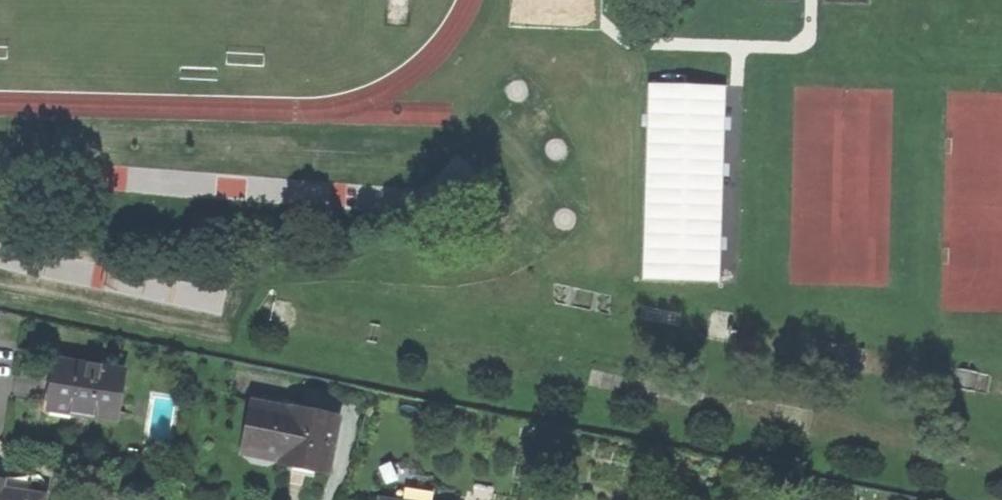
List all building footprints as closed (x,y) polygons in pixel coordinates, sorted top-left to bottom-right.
[(653,84),(653,280),(733,280),(733,84),(653,84)] [(48,409),(115,420),(123,372),(56,362),(52,386),(48,409)] [(279,461),(279,464),(297,468),(327,474),(339,417),(290,406),(289,409),(251,401),(241,454),(279,461)] [(41,498),(0,491),(0,499),(41,499),(41,498)] [(421,495),(400,492),(398,499),(420,499),(421,495)]
